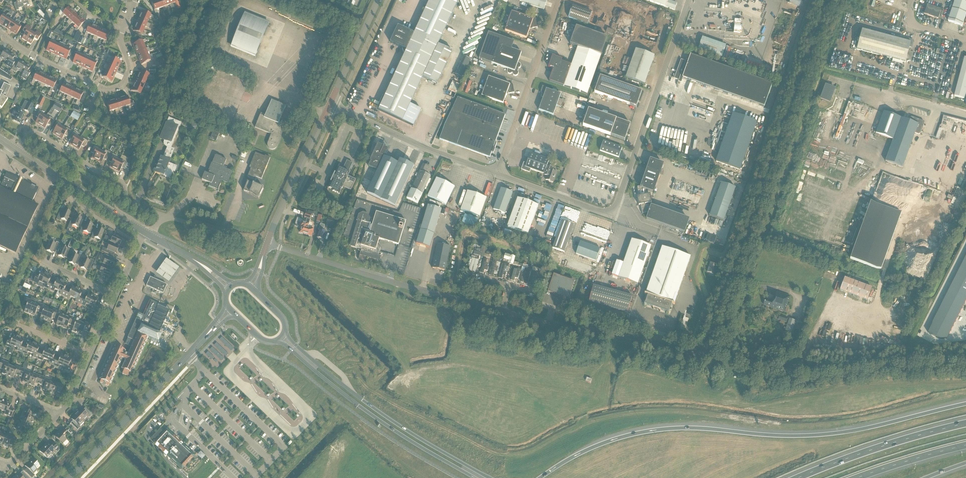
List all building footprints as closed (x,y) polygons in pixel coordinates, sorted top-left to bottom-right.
[(23,5),(22,0),(16,0),(16,2),(14,3),(16,11),(19,10),(18,8),(24,6),(23,5)] [(156,0),(154,0),(151,1),(155,14),(157,13),(156,10),(159,8),(156,0)] [(162,0),(156,0),(159,8),(163,7),(164,10),(166,10),(162,0)] [(379,110),(402,121),(413,126),(421,109),(410,104),(423,77),(437,84),(453,51),(438,44),(459,0),(430,0),(414,33),(398,25),(390,42),(406,50),(379,110)] [(547,0),(520,0),(520,1),(544,9),(547,0)] [(675,11),(677,4),(668,0),(645,0),(675,11)] [(965,15),(965,0),(955,0),(948,21),(962,26),(965,15)] [(411,12),(412,9),(408,8),(409,3),(405,2),(403,9),(411,12)] [(925,14),(929,15),(938,18),(941,9),(927,4),(924,14),(925,14)] [(587,24),(592,12),(573,5),(569,17),(587,24)] [(66,17),(73,10),(69,6),(65,10),(62,7),(60,9),(58,14),(62,18),(64,15),(66,17)] [(68,23),(77,14),(73,10),(66,17),(69,20),(67,22),(68,23)] [(142,11),(139,16),(148,20),(150,17),(153,18),(154,16),(142,11)] [(530,28),(537,27),(536,18),(533,19),(516,13),(513,12),(512,12),(505,31),(526,38),(530,28)] [(2,26),(9,15),(7,14),(5,17),(2,15),(0,19),(0,24),(2,26)] [(74,25),(81,17),(77,14),(68,23),(70,25),(72,22),(74,25)] [(2,26),(7,29),(12,21),(9,20),(11,16),(9,15),(2,26)] [(232,45),(256,55),(268,25),(244,15),(232,45)] [(139,16),(137,21),(152,27),(153,25),(147,23),(148,20),(139,16)] [(85,21),(81,17),(74,25),(77,27),(75,29),(76,31),(85,21)] [(7,29),(11,32),(18,21),(17,20),(14,23),(12,21),(7,29)] [(18,21),(11,32),(16,35),(21,27),(18,26),(20,22),(18,21)] [(137,21),(135,26),(144,30),(145,27),(151,29),(152,27),(137,21)] [(91,34),(95,26),(90,23),(84,35),(86,36),(88,33),(91,34)] [(22,38),(26,41),(32,32),(30,31),(32,28),(27,25),(23,31),(25,33),(22,38)] [(94,40),(100,28),(95,26),(91,34),(94,36),(93,39),(94,40)] [(143,33),(144,30),(135,26),(133,31),(145,36),(146,34),(143,33)] [(553,68),(549,81),(587,94),(607,37),(576,27),(570,44),(578,47),(571,65),(561,61),(561,60),(553,57),(551,62),(553,65),(552,68),(553,68)] [(101,39),(105,30),(100,28),(94,40),(96,41),(98,38),(101,39)] [(862,29),(856,49),(905,62),(909,47),(912,48),(914,40),(901,37),(900,40),(862,29)] [(110,32),(105,30),(101,39),(104,40),(102,43),(104,44),(110,32)] [(35,34),(32,32),(26,41),(31,44),(34,39),(37,41),(41,34),(37,31),(35,34)] [(488,32),(479,58),(492,63),(507,69),(507,71),(508,73),(510,74),(512,73),(513,75),(515,76),(518,75),(518,73),(517,70),(518,69),(520,67),(521,65),(520,63),(518,62),(521,52),(511,49),(514,41),(488,32)] [(46,50),(51,52),(55,44),(52,42),(54,39),(52,38),(46,50)] [(135,49),(144,46),(143,43),(146,41),(145,39),(133,44),(135,49)] [(725,47),(702,39),(698,48),(722,56),(725,47)] [(51,52),(56,55),(62,43),(60,42),(58,45),(55,44),(51,52)] [(56,55),(61,57),(65,48),(62,47),(63,44),(62,43),(56,55)] [(144,46),(135,49),(137,54),(149,49),(148,48),(145,49),(144,46)] [(66,59),(72,47),(70,47),(68,50),(65,48),(61,57),(66,59)] [(153,48),(149,49),(137,54),(139,60),(148,56),(147,53),(150,51),(153,50),(153,48)] [(644,84),(654,56),(636,49),(625,78),(644,84)] [(5,61),(10,53),(5,50),(2,55),(0,54),(0,62),(2,59),(5,61)] [(72,62),(77,65),(82,56),(79,54),(80,51),(78,50),(72,62)] [(15,56),(10,53),(5,61),(7,63),(6,65),(11,68),(14,63),(12,61),(15,56)] [(77,65),(82,67),(88,55),(86,54),(85,57),(82,56),(77,65)] [(462,74),(471,58),(463,54),(454,70),(462,74)] [(82,67),(87,69),(92,60),(88,59),(90,56),(88,55),(82,67)] [(681,60),(675,78),(679,79),(680,77),(682,77),(682,78),(764,107),(772,84),(690,55),(687,63),(685,62),(685,61),(681,60)] [(111,60),(110,63),(118,67),(121,62),(109,56),(108,58),(111,60)] [(148,56),(139,60),(141,65),(153,59),(153,57),(149,59),(148,56)] [(965,57),(954,96),(964,98),(965,92),(965,58),(965,57)] [(95,62),(92,60),(87,69),(92,72),(98,60),(96,59),(95,62)] [(17,70),(20,72),(25,64),(20,61),(17,66),(15,64),(11,70),(16,73),(17,70)] [(104,66),(116,72),(118,67),(110,63),(108,66),(105,64),(104,66)] [(30,67),(25,64),(20,72),(23,74),(21,77),(26,80),(30,74),(27,72),(30,67)] [(105,73),(114,77),(116,72),(104,66),(103,68),(106,69),(105,73)] [(0,69),(0,76),(10,81),(13,78),(0,69)] [(38,82),(42,73),(37,71),(31,83),(33,84),(35,80),(38,82)] [(138,76),(147,80),(148,77),(151,78),(152,76),(140,71),(138,76)] [(42,87),(47,75),(42,73),(38,82),(41,83),(40,86),(42,87)] [(114,77),(105,73),(104,76),(100,74),(100,76),(111,82),(114,77)] [(48,86),(52,78),(47,75),(42,87),(43,88),(45,85),(48,86)] [(145,83),(147,80),(138,76),(135,81),(147,86),(148,84),(145,83)] [(642,91),(600,76),(594,92),(636,107),(642,91)] [(506,94),(514,93),(513,84),(509,85),(489,77),(482,96),(503,104),(506,94)] [(57,80),(52,78),(48,86),(51,88),(49,91),(51,92),(57,80)] [(451,80),(448,87),(453,89),(456,82),(451,80)] [(147,86),(135,81),(133,86),(142,90),(144,86),(147,88),(147,86)] [(4,83),(0,91),(0,108),(0,109),(1,108),(2,109),(8,100),(5,98),(11,86),(4,83)] [(64,94),(68,85),(63,83),(58,95),(60,96),(61,93),(64,94)] [(68,99),(73,88),(68,85),(64,94),(67,96),(66,99),(68,99)] [(826,85),(821,98),(830,102),(835,89),(826,85)] [(141,93),(142,90),(133,86),(131,91),(143,96),(144,94),(141,93)] [(543,97),(539,110),(553,115),(557,105),(561,107),(563,100),(559,99),(561,94),(550,90),(551,89),(542,86),(541,91),(542,94),(541,97),(543,97)] [(74,99),(78,90),(73,88),(68,99),(70,100),(71,97),(74,99)] [(83,92),(78,90),(74,99),(77,100),(76,103),(78,104),(83,92)] [(130,111),(136,109),(134,103),(130,104),(127,96),(122,97),(125,107),(128,106),(129,109),(130,111)] [(125,107),(122,97),(117,99),(121,111),(123,111),(122,108),(125,107)] [(444,125),(439,139),(456,145),(490,157),(492,152),(493,153),(494,152),(495,149),(495,148),(493,148),(495,143),(500,129),(505,115),(472,103),(458,97),(444,125)] [(121,111),(117,99),(112,101),(114,110),(118,109),(119,112),(121,111)] [(286,106),(272,100),(266,115),(261,113),(255,127),(272,134),(268,144),(268,145),(268,146),(269,147),(269,148),(270,149),(271,149),(272,149),(273,149),(274,149),(275,148),(276,147),(276,146),(282,132),(281,131),(285,123),(280,121),(286,106)] [(114,110),(112,101),(106,102),(110,115),(112,114),(111,111),(114,110)] [(30,112),(33,107),(34,105),(28,102),(24,110),(30,112)] [(52,108),(59,112),(62,107),(55,103),(52,108)] [(20,123),(25,112),(18,109),(17,112),(13,110),(11,115),(15,117),(13,120),(20,123)] [(585,118),(628,132),(630,124),(588,109),(585,118)] [(35,122),(40,125),(45,117),(42,115),(44,113),(39,110),(35,116),(38,118),(35,122)] [(893,140),(900,118),(883,112),(876,133),(893,140)] [(733,114),(716,162),(740,170),(757,122),(733,114)] [(48,119),(45,117),(40,125),(45,128),(47,124),(50,126),(54,119),(50,117),(48,119)] [(159,139),(160,140),(160,139),(164,141),(164,143),(164,145),(165,146),(167,147),(163,157),(161,157),(155,172),(160,175),(161,174),(165,176),(165,177),(167,178),(168,178),(169,178),(170,177),(170,176),(173,171),(175,172),(177,167),(169,163),(175,149),(171,148),(181,123),(169,118),(169,117),(159,139)] [(910,117),(909,121),(906,130),(915,133),(919,134),(920,134),(921,130),(921,129),(920,129),(921,126),(922,126),(923,126),(924,122),(924,121),(911,117),(910,117)] [(625,140),(628,132),(585,118),(583,126),(625,140)] [(902,167),(915,133),(906,130),(909,121),(901,118),(885,161),(902,167)] [(52,133),(57,136),(62,128),(59,126),(61,124),(56,121),(52,127),(55,129),(52,133)] [(65,130),(62,128),(57,136),(62,139),(64,135),(67,136),(71,130),(66,127),(65,130)] [(219,132),(214,130),(210,139),(216,141),(219,132)] [(69,144),(74,147),(79,139),(76,137),(78,135),(73,132),(69,138),(72,140),(69,144)] [(82,140),(79,139),(74,147),(79,150),(81,146),(84,147),(88,141),(83,138),(82,140)] [(600,150),(619,157),(622,148),(603,141),(600,150)] [(682,142),(680,155),(687,156),(689,143),(682,142)] [(396,205),(414,166),(400,159),(398,164),(384,157),(388,149),(384,147),(378,144),(370,161),(371,161),(368,166),(378,171),(368,192),(396,205)] [(96,160),(101,152),(98,150),(99,148),(94,146),(91,152),(93,153),(91,158),(96,160)] [(101,152),(96,160),(101,163),(104,158),(106,160),(110,152),(105,150),(104,153),(101,152)] [(256,153),(250,167),(251,168),(248,177),(253,179),(252,183),(247,182),(244,191),(250,193),(258,200),(264,188),(254,184),(257,177),(262,179),(270,157),(265,155),(265,157),(256,153)] [(545,172),(547,166),(549,160),(530,153),(526,163),(524,162),(521,169),(529,173),(531,169),(544,174),(545,172)] [(114,169),(119,161),(116,159),(117,156),(113,154),(109,161),(112,162),(109,167),(114,169)] [(227,182),(232,171),(223,168),(227,160),(216,155),(209,170),(210,171),(208,174),(205,173),(202,180),(210,183),(209,186),(219,190),(219,192),(219,191),(219,189),(220,187),(221,184),(220,185),(219,184),(221,179),(227,182)] [(645,190),(652,192),(662,163),(650,159),(640,186),(637,187),(639,196),(637,197),(639,205),(640,205),(642,214),(648,213),(646,219),(684,233),(689,220),(650,207),(649,210),(648,203),(652,203),(650,194),(646,195),(645,190)] [(119,161),(114,169),(119,172),(122,168),(124,169),(128,162),(123,160),(122,162),(119,161)] [(348,172),(353,163),(347,160),(343,170),(338,168),(335,174),(332,181),(329,188),(333,190),(332,191),(339,194),(343,186),(351,190),(356,180),(348,176),(349,173),(348,172)] [(417,203),(430,176),(425,173),(428,166),(423,164),(420,171),(407,198),(417,203)] [(547,166),(545,172),(548,173),(545,180),(553,183),(557,173),(551,171),(553,168),(547,166)] [(16,253),(38,205),(32,202),(38,189),(6,173),(4,178),(0,187),(0,246),(16,253)] [(605,182),(604,184),(615,187),(617,178),(610,177),(609,183),(605,182)] [(446,205),(455,187),(437,178),(428,196),(446,205)] [(735,188),(721,183),(710,216),(724,221),(735,188)] [(457,202),(461,204),(466,189),(459,187),(454,201),(458,202),(457,202)] [(505,214),(512,192),(501,188),(493,210),(505,214)] [(480,217),(486,198),(467,191),(461,210),(480,217)] [(948,194),(947,198),(951,200),(949,206),(953,207),(957,198),(948,194)] [(528,234),(538,206),(518,198),(507,227),(528,234)] [(544,221),(552,204),(545,200),(544,202),(543,201),(541,205),(544,206),(541,212),(541,211),(538,218),(544,221)] [(850,259),(881,270),(901,213),(870,202),(850,259)] [(428,205),(416,244),(429,248),(441,209),(428,205)] [(348,225),(353,226),(358,208),(354,207),(348,225)] [(66,221),(70,212),(65,210),(64,211),(60,209),(56,219),(60,221),(61,219),(66,221)] [(370,217),(368,213),(363,211),(359,214),(357,220),(358,220),(352,242),(354,242),(352,246),(361,249),(360,254),(380,261),(381,256),(379,255),(381,248),(378,244),(379,239),(398,245),(406,221),(376,212),(373,224),(369,222),(370,217)] [(70,229),(71,227),(72,225),(78,227),(81,218),(76,216),(75,217),(72,216),(68,226),(69,226),(68,228),(70,229)] [(300,232),(306,234),(311,219),(307,218),(306,223),(302,221),(300,227),(302,227),(300,232)] [(574,224),(562,220),(552,248),(564,252),(574,224)] [(312,222),(310,221),(306,234),(312,236),(314,229),(310,228),(311,224),(312,224),(312,222)] [(89,233),(93,224),(87,222),(87,223),(84,222),(79,232),(83,233),(84,231),(89,233)] [(320,239),(320,240),(322,240),(323,240),(326,232),(323,231),(325,225),(320,224),(318,230),(320,231),(317,238),(320,239)] [(104,231),(98,228),(98,230),(95,228),(90,238),(94,240),(95,237),(100,240),(104,231)] [(107,243),(109,244),(116,247),(117,244),(119,245),(122,240),(113,236),(112,237),(111,236),(110,236),(107,243)] [(616,261),(612,275),(637,284),(650,245),(631,239),(623,263),(616,261)] [(50,242),(46,251),(52,253),(52,252),(55,253),(60,243),(56,242),(55,244),(50,242)] [(600,249),(580,242),(576,254),(596,261),(600,249)] [(118,248),(116,247),(109,244),(107,249),(103,247),(101,250),(113,256),(115,253),(116,253),(118,248)] [(445,271),(450,247),(437,244),(432,268),(445,271)] [(91,248),(87,246),(83,255),(86,256),(89,250),(90,251),(91,248)] [(62,247),(58,256),(63,258),(64,257),(67,258),(71,248),(68,247),(67,249),(62,247)] [(691,256),(662,247),(646,294),(645,293),(645,294),(648,295),(672,303),(675,304),(674,304),(691,256)] [(73,254),(69,263),(74,265),(75,264),(78,265),(83,252),(80,251),(78,256),(73,254)] [(110,266),(112,267),(114,262),(113,261),(114,258),(104,254),(103,257),(105,258),(103,263),(110,266)] [(505,254),(503,259),(508,260),(507,263),(513,265),(513,264),(514,261),(515,257),(505,254)] [(928,332),(941,339),(947,338),(965,301),(965,257),(928,332)] [(469,259),(468,263),(470,264),(468,270),(475,272),(479,260),(472,258),(470,258),(469,259)] [(480,272),(483,273),(484,270),(487,270),(488,266),(487,266),(488,264),(486,263),(487,258),(484,258),(480,272)] [(89,261),(84,259),(80,268),(86,270),(86,269),(89,270),(94,260),(90,259),(89,261)] [(161,267),(156,273),(169,283),(173,276),(179,268),(166,259),(161,267)] [(493,273),(497,274),(500,262),(493,260),(489,275),(492,276),(493,273)] [(110,266),(103,263),(101,262),(100,265),(102,266),(99,272),(108,276),(111,270),(109,269),(110,266)] [(714,274),(717,264),(711,262),(707,272),(714,274)] [(498,277),(502,278),(503,275),(505,276),(506,273),(507,273),(509,265),(502,263),(498,277)] [(134,280),(138,281),(145,266),(141,265),(134,280)] [(511,280),(514,281),(515,277),(518,278),(520,269),(517,268),(517,269),(514,268),(511,280)] [(531,269),(528,268),(527,272),(523,271),(521,281),(524,282),(524,283),(527,284),(531,269)] [(42,283),(46,274),(41,271),(39,276),(36,275),(33,282),(38,284),(39,282),(42,283)] [(49,289),(52,282),(49,281),(52,276),(46,274),(42,283),(45,285),(44,287),(49,289)] [(558,296),(564,278),(554,274),(548,292),(554,294),(558,296)] [(163,293),(167,285),(150,277),(146,286),(148,287),(153,289),(152,291),(156,292),(157,291),(163,293)] [(872,288),(844,277),(840,290),(867,300),(872,288)] [(574,281),(564,278),(558,296),(562,297),(569,299),(574,281)] [(55,289),(57,291),(62,281),(57,279),(55,284),(52,282),(49,289),(54,292),(55,289)] [(8,288),(10,283),(0,280),(0,286),(8,288)] [(59,294),(64,297),(68,290),(65,288),(67,284),(62,281),(57,291),(60,292),(59,294)] [(632,296),(593,285),(589,302),(628,312),(632,296)] [(70,297),(73,298),(78,288),(73,286),(70,291),(68,290),(64,297),(69,299),(70,297)] [(75,302),(80,304),(83,297),(80,296),(83,291),(78,288),(73,298),(76,299),(75,302)] [(766,299),(763,305),(785,312),(790,296),(777,292),(773,301),(766,299)] [(86,304),(89,305),(93,296),(88,293),(86,298),(83,297),(80,304),(85,306),(86,304)] [(672,303),(648,295),(645,303),(644,304),(655,308),(655,309),(657,309),(668,313),(669,312),(672,303)] [(98,298),(93,296),(89,305),(91,307),(90,309),(95,311),(99,304),(96,303),(98,298)] [(29,314),(35,299),(31,297),(30,300),(26,298),(23,305),(26,307),(24,312),(29,314)] [(36,311),(39,312),(42,305),(38,303),(39,300),(35,299),(29,314),(34,316),(36,311)] [(116,346),(101,380),(109,383),(121,357),(128,360),(123,369),(124,370),(122,374),(127,376),(129,372),(132,373),(148,338),(158,342),(162,334),(159,333),(169,310),(157,305),(157,304),(151,301),(144,316),(140,314),(138,319),(136,319),(125,344),(132,347),(128,357),(126,356),(127,354),(125,353),(124,355),(122,354),(124,350),(116,346)] [(40,318),(45,320),(49,310),(46,309),(47,307),(42,305),(39,312),(42,313),(40,318)] [(52,317),(55,319),(58,311),(53,309),(52,312),(49,310),(45,320),(50,322),(52,317)] [(56,325),(61,327),(65,317),(63,316),(63,314),(58,311),(55,319),(58,320),(56,325)] [(796,321),(780,315),(778,320),(786,322),(786,324),(788,325),(786,330),(792,332),(796,321)] [(68,324),(71,325),(74,318),(69,316),(68,318),(65,317),(61,327),(66,329),(68,324)] [(72,331),(77,333),(81,323),(78,322),(79,320),(74,318),(71,325),(74,326),(72,331)] [(87,332),(90,324),(85,322),(84,325),(81,323),(77,333),(82,335),(84,330),(87,332)] [(12,346),(15,347),(19,337),(13,335),(11,340),(8,339),(6,346),(11,348),(12,346)] [(16,350),(21,352),(24,345),(22,344),(24,339),(19,337),(15,347),(17,348),(16,350)] [(28,352),(30,353),(34,343),(29,341),(27,346),(24,345),(21,352),(27,355),(28,352)] [(32,357),(38,359),(40,352),(38,351),(40,346),(34,343),(30,353),(33,354),(32,357)] [(44,359),(46,360),(50,350),(45,348),(43,353),(40,352),(38,359),(43,361),(44,359)] [(48,363),(53,365),(56,358),(54,357),(56,352),(50,350),(46,360),(49,361),(48,363)] [(59,365),(62,366),(66,356),(61,354),(59,359),(56,358),(53,365),(58,367),(59,365)] [(66,356),(62,366),(65,367),(64,370),(69,372),(72,365),(69,363),(72,359),(66,356)] [(11,367),(8,365),(9,363),(1,360),(0,364),(0,369),(3,370),(2,373),(7,376),(11,367)] [(14,374),(19,376),(22,369),(15,366),(14,368),(11,367),(7,376),(13,378),(14,374)] [(22,382),(28,384),(31,375),(28,374),(29,372),(22,369),(19,376),(24,378),(22,382)] [(35,383),(40,385),(43,377),(36,374),(35,376),(31,375),(28,384),(34,386),(35,383)] [(43,390),(48,392),(52,383),(49,382),(50,380),(43,377),(40,385),(44,386),(43,390)] [(56,391),(60,393),(63,385),(56,383),(55,385),(52,383),(48,392),(54,395),(56,391)] [(11,404),(5,402),(2,410),(5,412),(4,414),(11,417),(14,409),(9,408),(11,404)] [(76,414),(84,421),(88,416),(89,417),(92,415),(85,408),(83,410),(81,409),(76,414)] [(24,418),(23,421),(31,425),(34,419),(30,417),(32,413),(25,410),(22,417),(24,418)] [(84,421),(76,414),(71,419),(73,420),(70,423),(77,430),(80,427),(79,426),(84,421)] [(29,430),(31,425),(23,421),(21,424),(19,423),(16,430),(24,433),(26,429),(29,430)] [(62,427),(54,436),(62,444),(67,440),(63,436),(66,432),(62,427)] [(165,433),(160,428),(152,437),(157,441),(155,443),(182,467),(193,455),(182,444),(183,444),(182,443),(177,439),(167,430),(165,433)] [(2,445),(7,447),(9,444),(13,446),(17,439),(9,436),(9,437),(5,436),(2,445)] [(47,458),(51,454),(52,455),(54,452),(56,454),(60,450),(52,442),(50,445),(47,443),(39,451),(47,458)] [(201,458),(205,455),(200,450),(196,453),(201,458)] [(33,458),(25,466),(27,468),(24,471),(32,477),(35,475),(33,474),(37,470),(33,466),(37,462),(33,458)] [(208,469),(200,477),(217,477),(208,469)]
